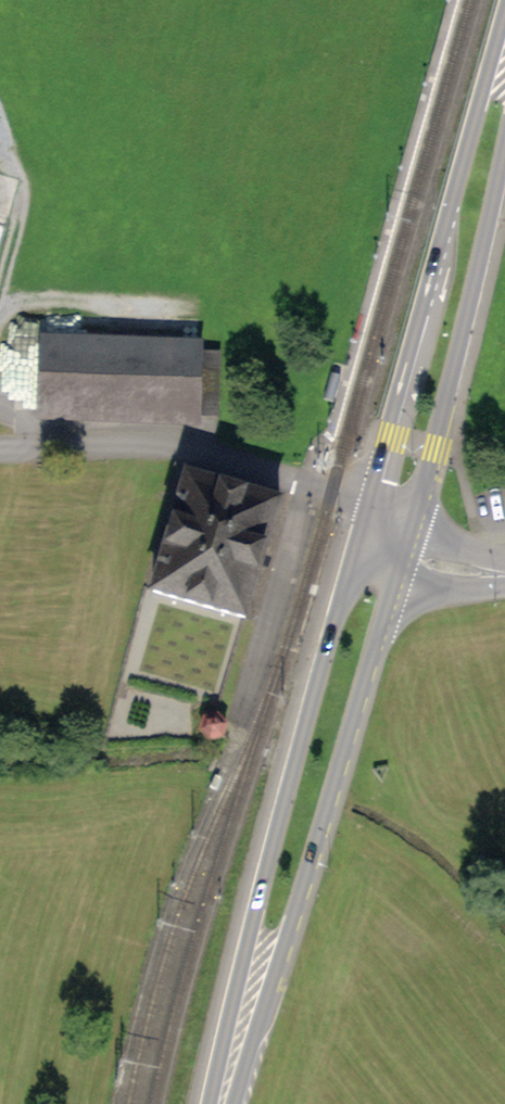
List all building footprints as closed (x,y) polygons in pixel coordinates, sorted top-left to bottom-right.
[(196,347),(44,343),(42,411),(194,416),(196,347)] [(276,499),(186,475),(154,590),(244,614),(276,499)] [(205,713),(201,726),(211,736),(226,733),(231,720),(222,710),(205,713)]
